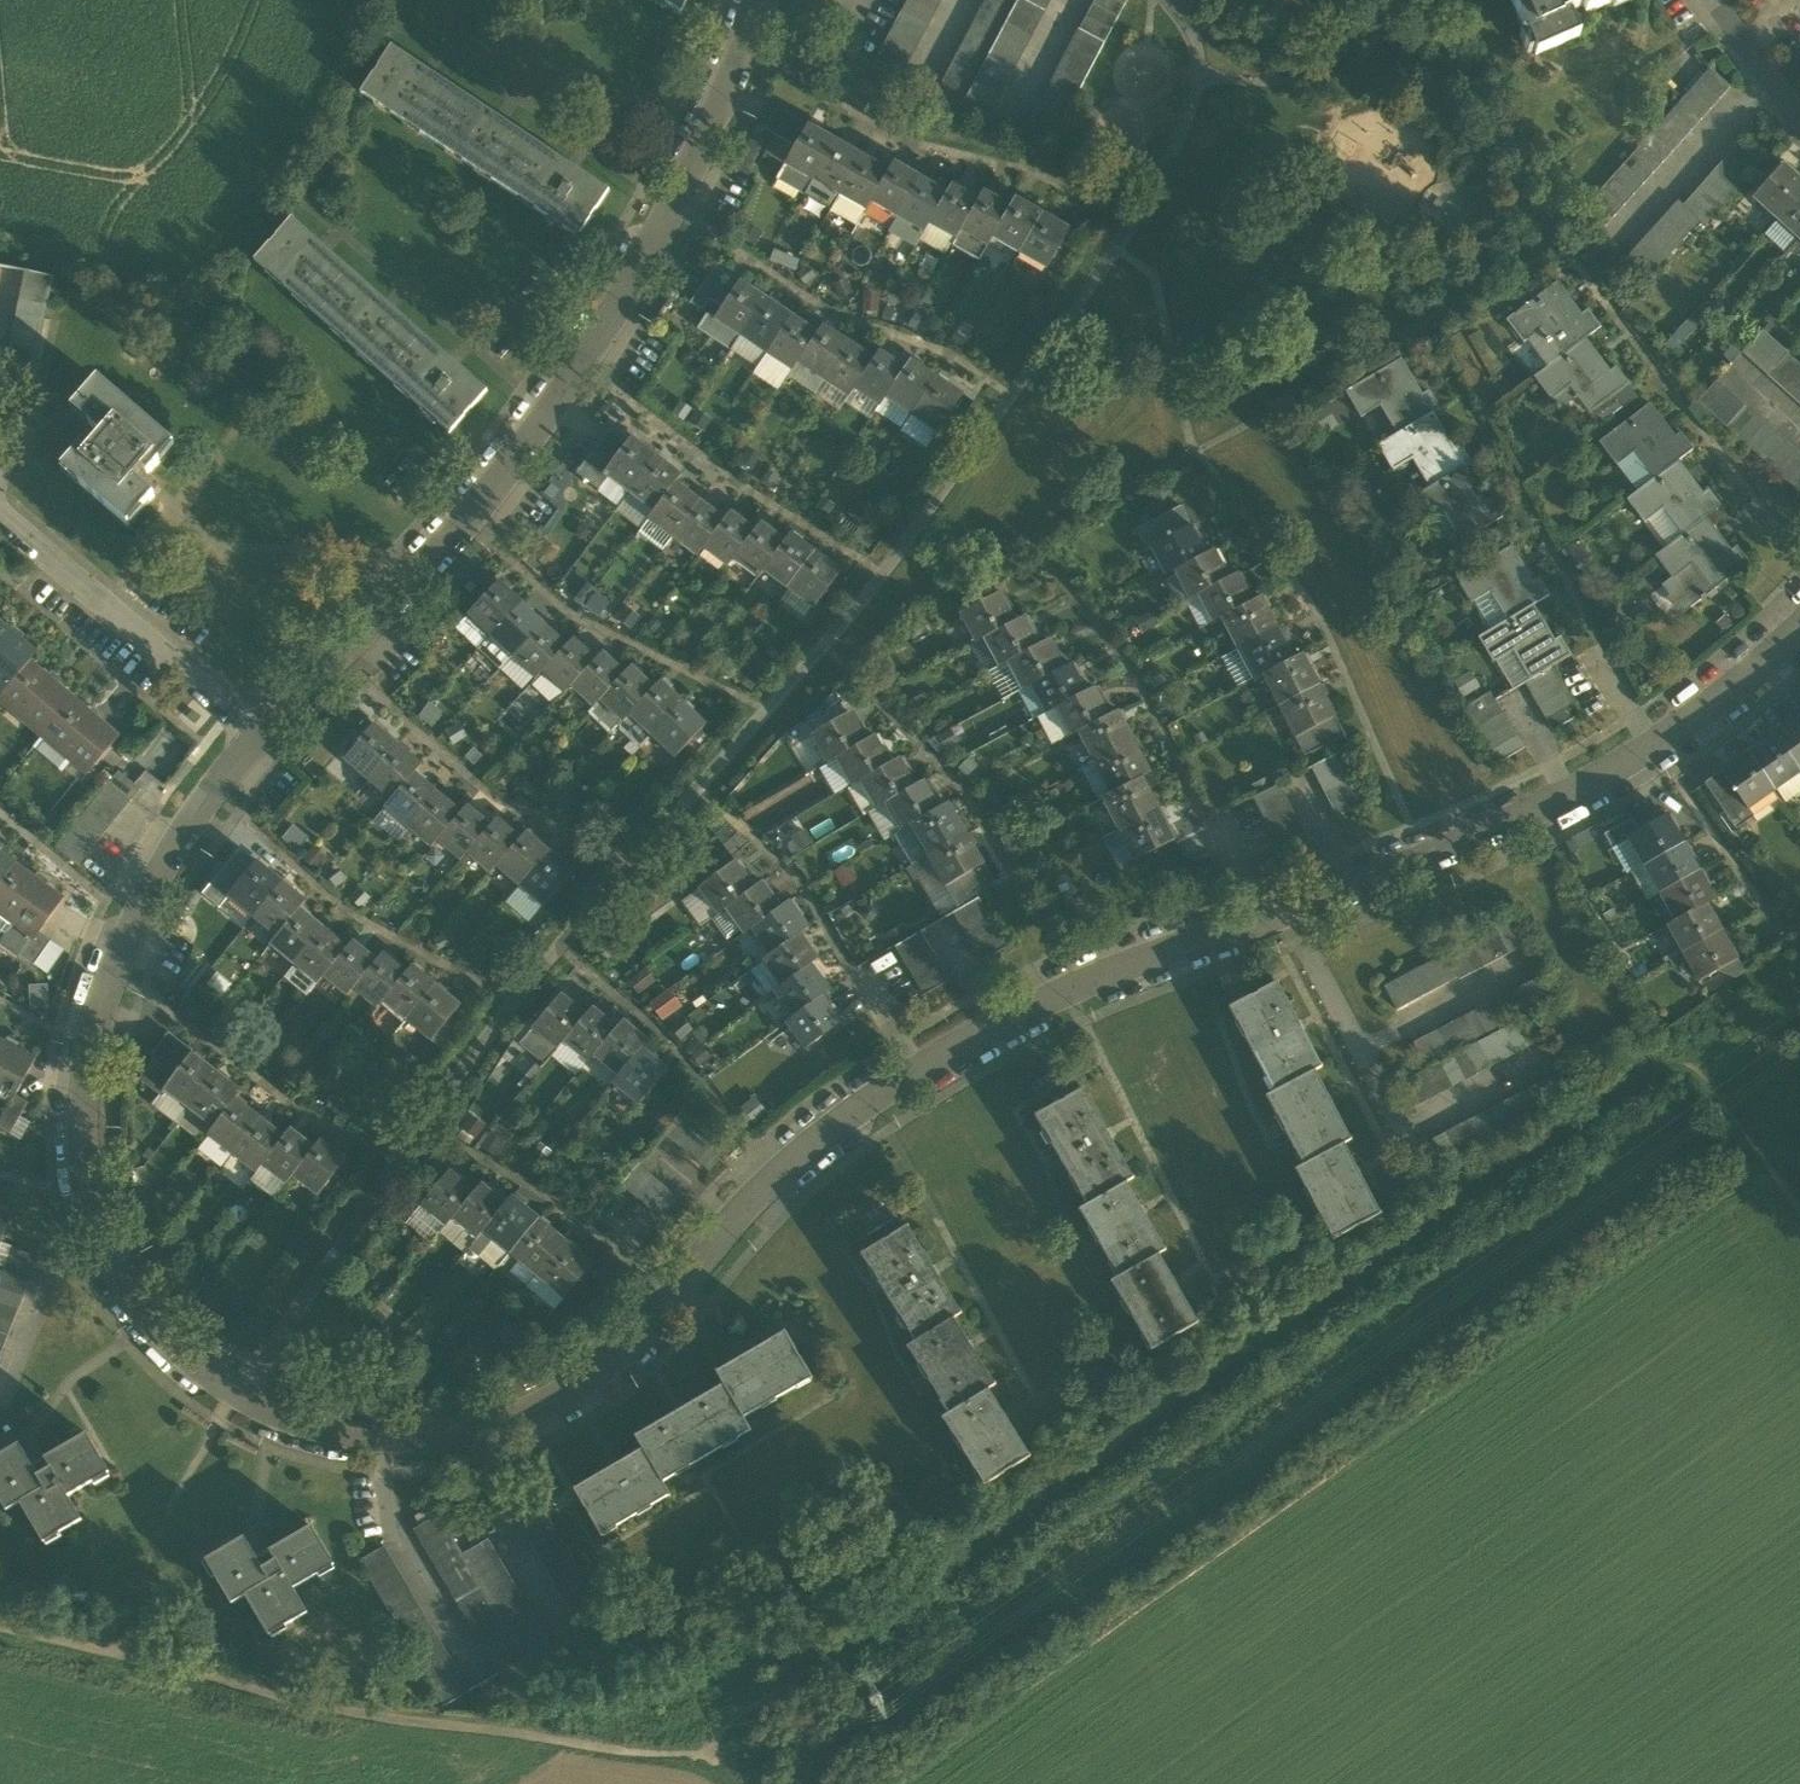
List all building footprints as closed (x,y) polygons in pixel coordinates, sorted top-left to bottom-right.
[(681,11),(686,0),(659,0),(681,11)] [(933,13),(908,0),(907,0),(901,12),(926,25),(933,13)] [(939,1),(937,0),(908,0),(933,13),(939,1)] [(1013,10),(994,0),(985,0),(981,8),(1006,22),(1013,10)] [(1013,10),(1018,0),(994,0),(1013,10)] [(1013,10),(1038,24),(1045,11),(1025,0),(1018,0),(1013,10)] [(1051,0),(1025,0),(1045,11),(1051,0)] [(1125,4),(1117,0),(1094,0),(1093,3),(1118,17),(1125,4)] [(1535,57),(1578,38),(1568,14),(1582,8),(1585,15),(1611,3),(1610,2),(1615,0),(1510,0),(1535,57)] [(1111,29),(1118,17),(1093,3),(1086,16),(1111,29)] [(1000,34),(1006,22),(981,8),(974,21),(1000,34)] [(1013,10),(1006,22),(1032,36),(1038,24),(1013,10)] [(920,37),(926,25),(901,12),(895,24),(920,37)] [(1105,42),(1111,29),(1086,16),(1079,29),(1105,42)] [(993,46),(1000,34),(974,21),(968,33),(993,46)] [(1006,22),(1000,34),(1025,48),(1032,36),(1006,22)] [(913,49),(920,37),(895,24),(888,36),(913,49)] [(1079,29),(1072,42),(1098,55),(1105,42),(1079,29)] [(987,58),(993,46),(968,33),(961,45),(987,58)] [(1000,34),(993,46),(1019,60),(1025,48),(1000,34)] [(907,61),(913,49),(888,36),(882,48),(907,61)] [(1072,42),(1066,54),(1091,67),(1098,55),(1072,42)] [(980,70),(987,58),(961,45),(955,57),(980,70)] [(993,46),(987,58),(1013,72),(1019,60),(993,46)] [(361,93),(577,237),(608,191),(392,47),(361,93)] [(900,74),(907,61),(882,48),(875,61),(900,74)] [(1066,54),(1059,66),(1085,79),(1091,67),(1066,54)] [(974,82),(980,70),(955,57),(948,69),(974,82)] [(987,58),(980,70),(1006,84),(1013,72),(987,58)] [(1059,66),(1053,78),(1079,91),(1085,79),(1059,66)] [(968,95),(974,82),(948,69),(942,81),(968,95)] [(1709,69),(1699,80),(1720,98),(1730,88),(1709,69)] [(980,70),(974,82),(1000,96),(1006,84),(980,70)] [(1053,78),(1047,90),(1072,103),(1079,91),(1053,78)] [(1699,80),(1690,91),(1711,109),(1720,98),(1699,80)] [(961,107),(968,95),(942,81),(935,94),(961,107)] [(974,82),(968,95),(993,108),(1000,96),(974,82)] [(1047,90),(1040,102),(1066,116),(1072,103),(1047,90)] [(1690,91),(1680,102),(1701,120),(1711,109),(1690,91)] [(954,120),(961,107),(935,94),(929,106),(954,120)] [(987,121),(993,108),(968,95),(961,107),(987,121)] [(1040,102),(1034,114),(1059,128),(1066,116),(1040,102)] [(1680,102),(1670,112),(1691,131),(1701,120),(1680,102)] [(783,138),(796,146),(807,125),(808,124),(778,108),(766,129),(783,139),(783,138)] [(1405,205),(1412,176),(1398,167),(1387,165),(1385,157),(1357,150),(1372,146),(1375,132),(1363,125),(1366,111),(1331,121),(1324,133),(1327,145),(1322,154),(1335,150),(1341,140),(1358,144),(1354,151),(1355,156),(1340,160),(1329,157),(1333,171),(1351,175),(1356,190),(1359,192),(1366,216),(1375,200),(1379,215),(1382,203),(1386,217),(1397,220),(1405,205)] [(1670,112),(1661,123),(1682,142),(1691,131),(1670,112)] [(1053,140),(1059,128),(1034,114),(1027,127),(1042,135),(1053,140)] [(1661,123),(1651,134),(1672,152),(1682,142),(1661,123)] [(796,146),(785,164),(813,179),(835,141),(807,125),(796,146)] [(1651,134),(1642,145),(1662,163),(1672,152),(1651,134)] [(732,166),(745,173),(762,146),(750,138),(732,166)] [(773,157),(785,164),(796,146),(783,138),(783,139),(773,157)] [(835,141),(813,179),(840,195),(862,156),(835,141)] [(1738,144),(1683,206),(1682,207),(1699,222),(1704,226),(1760,164),(1738,144)] [(1642,145),(1632,155),(1653,174),(1662,163),(1642,145)] [(1632,155),(1622,166),(1643,185),(1653,174),(1632,155)] [(867,210),(871,202),(889,171),(862,156),(840,195),(867,210)] [(871,202),(898,217),(920,178),(893,163),(889,171),(871,202)] [(808,188),(813,179),(785,164),(777,178),(793,187),(797,181),(808,188)] [(1777,220),(1799,194),(1799,181),(1782,165),(1752,198),(1777,220)] [(1622,166),(1613,177),(1634,195),(1643,185),(1622,166)] [(1613,177),(1603,187),(1624,206),(1634,195),(1613,177)] [(925,232),(930,224),(947,193),(920,178),(898,217),(925,232)] [(832,209),(840,195),(813,179),(808,188),(805,194),(832,209)] [(793,187),(805,194),(808,188),(797,181),(793,187)] [(956,239),(961,230),(978,200),(952,185),(947,193),(930,224),(955,238),(956,239)] [(1603,187),(1594,198),(1615,217),(1624,206),(1603,187)] [(988,246),(993,237),(1010,207),(983,192),(978,200),(961,230),(988,246)] [(1799,241),(1799,194),(1777,220),(1799,241)] [(866,211),(867,210),(840,195),(832,209),(858,224),(866,211)] [(993,237),(1019,252),(1041,213),(1015,198),(1010,207),(993,237)] [(1594,198),(1584,209),(1605,227),(1615,217),(1594,198)] [(1643,284),(1699,222),(1682,207),(1683,206),(1677,201),(1621,264),(1643,284)] [(1595,238),(1605,227),(1584,209),(1575,219),(1595,238)] [(1069,229),(1041,213),(1019,252),(1047,268),(1069,229)] [(924,233),(925,232),(898,217),(890,232),(916,247),(919,241),(924,233)] [(255,260),(449,433),(485,392),(292,219),(255,260)] [(1799,241),(1777,220),(1763,235),(1786,256),(1799,241)] [(764,232),(748,221),(740,235),(755,245),(764,232)] [(924,233),(919,241),(945,255),(955,238),(930,224),(925,232),(924,233)] [(979,261),(988,246),(961,230),(956,239),(953,246),(979,261)] [(801,260),(774,250),(770,262),(796,272),(801,260)] [(735,287),(729,283),(730,282),(730,279),(729,277),(728,276),(714,267),(690,303),(702,311),(709,300),(722,308),(735,287)] [(50,292),(53,277),(25,272),(22,286),(50,292)] [(1533,301),(1547,290),(1537,277),(1523,288),(1533,301)] [(855,293),(848,278),(833,285),(840,300),(855,293)] [(715,319),(741,337),(766,299),(740,281),(735,287),(722,308),(715,318),(715,319)] [(1534,351),(1547,368),(1585,340),(1600,328),(1587,312),(1582,316),(1572,303),(1568,307),(1557,292),(1561,289),(1557,283),(1547,290),(1533,301),(1506,321),(1523,344),(1527,342),(1534,351)] [(47,306),(50,292),(22,286),(19,300),(47,306)] [(1568,307),(1572,303),(1561,289),(1557,292),(1568,307)] [(880,293),(863,291),(862,312),(879,313),(880,293)] [(741,337),(767,354),(792,316),(766,299),(741,337)] [(44,321),(47,306),(19,300),(16,315),(44,321)] [(732,351),(741,337),(715,319),(715,318),(708,313),(697,329),(731,352),(732,351)] [(1703,321),(1694,313),(1664,346),(1673,354),(1703,321)] [(41,335),(44,321),(16,315),(13,329),(41,335)] [(792,371),(798,363),(817,333),(792,316),(767,354),(792,371)] [(798,363),(823,380),(848,343),(822,325),(817,333),(798,363)] [(38,349),(41,335),(13,329),(10,344),(38,349)] [(1767,375),(1768,375),(1786,354),(1787,354),(1762,331),(1743,353),(1767,375)] [(741,337),(732,351),(757,368),(767,354),(741,337)] [(1589,346),(1585,340),(1547,368),(1534,378),(1551,401),(1569,388),(1576,396),(1590,414),(1612,397),(1628,385),(1615,369),(1610,373),(1600,360),(1596,363),(1585,349),(1589,346)] [(849,397),(854,388),(874,359),(848,343),(823,380),(849,397)] [(35,364),(38,349),(10,344),(7,358),(35,364)] [(1596,363),(1600,360),(1589,346),(1585,349),(1596,363)] [(880,406),(885,398),(905,368),(879,352),(874,359),(854,388),(880,406)] [(767,354),(757,368),(753,375),(778,392),(788,377),(792,371),(767,354)] [(1797,364),(1786,354),(1768,375),(1779,384),(1797,364)] [(32,378),(35,364),(7,358),(4,372),(32,378)] [(885,398),(911,415),(936,377),(910,360),(905,368),(885,398)] [(1380,406),(1398,435),(1433,414),(1439,410),(1428,393),(1422,396),(1414,383),(1410,385),(1400,370),(1405,367),(1401,360),(1346,393),(1361,418),(1380,406)] [(792,371),(788,377),(813,394),(823,380),(798,363),(792,371)] [(1797,364),(1779,384),(1789,393),(1799,381),(1799,366),(1797,364)] [(1410,385),(1414,383),(1405,367),(1400,370),(1410,385)] [(29,393),(32,378),(4,372),(1,387),(29,393)] [(962,395),(936,377),(911,415),(937,432),(962,395)] [(823,380),(813,394),(839,411),(844,403),(849,397),(823,380)] [(1697,402),(1726,427),(1744,407),(1745,406),(1740,403),(1716,381),(1697,402)] [(1789,393),(1799,403),(1799,402),(1799,381),(1789,393)] [(63,470),(128,527),(154,497),(134,480),(142,471),(148,476),(173,447),(99,382),(73,411),(103,437),(95,446),(89,441),(63,470)] [(1637,396),(1628,385),(1612,397),(1621,409),(1637,396)] [(849,397),(844,403),(870,421),(875,412),(880,406),(854,388),(849,397)] [(1569,388),(1551,401),(1557,409),(1576,396),(1569,388)] [(1637,396),(1621,409),(1630,420),(1646,408),(1637,396)] [(880,406),(875,412),(901,429),(911,415),(885,398),(880,406)] [(1635,453),(1655,479),(1678,462),(1693,450),(1680,434),(1675,438),(1665,425),(1661,429),(1650,414),(1654,411),(1650,405),(1646,408),(1630,420),(1599,444),(1616,467),(1635,453)] [(1325,406),(1308,416),(1320,437),(1338,427),(1325,406)] [(1726,427),(1736,437),(1754,416),(1744,407),(1726,427)] [(713,419),(697,409),(688,423),(704,433),(713,419)] [(1661,429),(1665,425),(1654,411),(1650,414),(1661,429)] [(1412,460),(1429,488),(1465,467),(1470,464),(1460,446),(1454,450),(1446,436),(1442,439),(1432,423),(1437,421),(1433,414),(1398,435),(1378,446),(1393,471),(1412,460)] [(911,415),(901,429),(900,431),(926,449),(937,432),(911,415)] [(1736,437),(1746,446),(1765,425),(1754,416),(1736,437)] [(1446,436),(1437,421),(1432,423),(1442,439),(1446,436)] [(1746,446),(1756,455),(1775,434),(1765,425),(1746,446)] [(599,443),(616,457),(629,439),(612,426),(599,443)] [(1756,455),(1767,464),(1785,444),(1775,434),(1756,455)] [(609,477),(629,492),(656,456),(631,437),(629,439),(616,457),(604,473),(609,477)] [(599,490),(609,477),(604,473),(616,457),(599,443),(576,473),(579,475),(579,474),(583,477),(584,483),(590,482),(593,485),(593,486),(599,490)] [(1767,464),(1777,474),(1796,453),(1785,444),(1767,464)] [(763,456),(749,447),(739,461),(753,470),(763,456)] [(1635,453),(1616,467),(1637,493),(1655,479),(1635,453)] [(1787,483),(1799,469),(1799,457),(1796,453),(1777,474),(1787,483)] [(629,492),(654,510),(675,482),(681,475),(656,456),(629,492)] [(1663,510),(1683,536),(1706,518),(1721,507),(1708,491),(1703,495),(1694,482),(1689,486),(1678,471),(1683,468),(1678,462),(1655,479),(1637,493),(1627,500),(1644,523),(1663,510)] [(1469,474),(1465,467),(1429,488),(1410,500),(1425,525),(1428,523),(1444,513),(1457,535),(1461,542),(1502,517),(1492,500),(1486,503),(1478,490),(1473,492),(1464,477),(1469,474)] [(1694,482),(1683,468),(1678,471),(1689,486),(1694,482)] [(1798,492),(1799,489),(1799,469),(1787,483),(1798,492)] [(1478,490),(1469,474),(1464,477),(1473,492),(1478,490)] [(609,477),(599,490),(597,492),(617,508),(629,492),(609,477)] [(648,518),(672,537),(699,502),(675,482),(654,510),(648,518)] [(629,492),(617,508),(615,511),(640,530),(648,518),(654,510),(629,492)] [(697,556),(703,548),(724,520),(699,502),(672,537),(697,556)] [(1146,552),(1151,549),(1150,547),(1190,526),(1180,508),(1181,508),(1136,531),(1136,532),(1137,532),(1146,550),(1146,552)] [(727,567),(733,559),(754,531),(730,512),(724,520),(703,548),(727,567)] [(1441,544),(1457,535),(1444,513),(1428,523),(1441,544)] [(648,518),(640,530),(637,533),(661,552),(672,537),(648,518)] [(1711,525),(1706,518),(1683,536),(1655,557),(1671,579),(1669,581),(1691,608),(1749,564),(1736,548),(1731,552),(1722,539),(1717,543),(1706,528),(1711,525)] [(758,577),(764,570),(785,542),(760,523),(754,531),(733,559),(758,577)] [(1722,539),(1711,525),(1706,528),(1717,543),(1722,539)] [(1190,526),(1150,547),(1151,549),(1166,576),(1174,572),(1205,555),(1190,526)] [(764,570),(788,589),(815,553),(791,534),(785,542),(764,570)] [(543,536),(528,551),(545,567),(559,552),(543,536)] [(1591,559),(1581,540),(1565,549),(1575,567),(1591,559)] [(1491,592),(1508,620),(1533,606),(1549,596),(1539,578),(1533,582),(1525,568),(1520,571),(1511,555),(1516,552),(1512,546),(1457,579),(1472,604),(1474,602),(1491,592)] [(1214,550),(1205,555),(1174,572),(1189,600),(1198,595),(1229,578),(1214,550)] [(1520,571),(1525,568),(1516,552),(1511,555),(1520,571)] [(815,553),(788,589),(812,607),(813,608),(841,573),(815,553)] [(1656,584),(1666,574),(1650,556),(1640,566),(1656,584)] [(1237,574),(1229,578),(1198,595),(1213,623),(1221,618),(1252,602),(1237,574)] [(977,605),(998,594),(989,577),(968,588),(977,605)] [(1682,615),(1691,608),(1669,581),(1661,587),(1682,615)] [(479,649),(491,637),(523,605),(499,582),(468,615),(456,628),(479,649)] [(803,619),(812,607),(788,589),(779,601),(803,619)] [(610,603),(596,592),(586,606),(600,616),(610,603)] [(1491,592),(1474,602),(1491,631),(1508,620),(1491,592)] [(976,643),(984,639),(1015,622),(1000,593),(998,594),(977,605),(960,614),(976,643)] [(1198,595),(1189,600),(1184,602),(1199,630),(1213,623),(1198,595)] [(1261,597),(1252,602),(1221,618),(1237,649),(1277,628),(1261,597)] [(491,637),(514,658),(544,625),(523,605),(491,637)] [(641,617),(625,605),(616,618),(631,630),(641,617)] [(1537,612),(1533,606),(1508,620),(1491,631),(1478,638),(1493,663),(1495,662),(1513,652),(1530,680),(1549,668),(1571,656),(1560,638),(1554,641),(1546,628),(1542,631),(1533,615),(1537,612)] [(1546,628),(1537,612),(1533,615),(1542,631),(1546,628)] [(999,667),(1008,662),(1039,645),(1024,618),(1015,622),(984,639),(999,667)] [(3,693),(31,660),(37,653),(22,641),(0,622),(0,690),(3,693)] [(534,677),(536,679),(543,672),(567,647),(544,625),(514,658),(534,677)] [(1293,659),(1277,628),(1237,649),(1254,680),(1262,676),(1293,659)] [(491,637),(479,649),(502,671),(514,658),(491,637)] [(984,639),(976,643),(970,646),(985,674),(988,673),(999,667),(984,639)] [(567,647),(543,672),(565,693),(572,686),(596,661),(573,640),(567,647)] [(1022,690),(1031,685),(1062,669),(1047,641),(1039,645),(1008,662),(1022,690)] [(1254,680),(1237,649),(1221,658),(1238,689),(1254,680)] [(1513,652),(1495,662),(1512,690),(1526,682),(1530,680),(1513,652)] [(572,686),(594,707),(600,700),(625,675),(602,654),(596,661),(572,686)] [(1302,655),(1293,659),(1262,676),(1279,707),(1318,686),(1302,655)] [(735,678),(751,690),(767,669),(751,656),(735,678)] [(514,658),(502,671),(522,690),(534,677),(514,658)] [(41,738),(46,732),(74,698),(60,686),(60,685),(31,660),(3,693),(2,694),(28,716),(23,722),(41,738)] [(999,667),(988,673),(1003,700),(1018,692),(1022,690),(1008,662),(999,667)] [(1046,713),(1054,709),(1086,693),(1071,665),(1062,669),(1031,685),(1046,713)] [(1167,683),(1158,665),(1146,672),(1155,689),(1167,683)] [(625,675),(600,700),(623,722),(629,714),(654,689),(631,668),(625,675)] [(1526,682),(1533,694),(1557,680),(1549,668),(1530,680),(1526,682)] [(554,704),(565,693),(543,672),(536,679),(532,683),(554,704)] [(1471,672),(1453,682),(1463,699),(1480,688),(1471,672)] [(1564,692),(1557,680),(1533,694),(1540,706),(1564,692)] [(629,714),(652,735),(682,703),(660,682),(654,689),(629,714)] [(1022,690),(1018,692),(1033,720),(1037,718),(1046,713),(1031,685),(1022,690)] [(1335,717),(1318,686),(1279,707),(1295,738),(1301,735),(1335,717)] [(1069,737),(1078,733),(1109,716),(1094,688),(1086,693),(1054,709),(1069,737)] [(1465,707),(1470,716),(1494,702),(1495,701),(1490,692),(1465,707)] [(1571,704),(1564,692),(1540,706),(1547,718),(1571,704)] [(23,722),(28,716),(2,694),(0,697),(0,703),(23,722)] [(75,698),(74,698),(46,732),(72,754),(67,760),(86,776),(120,736),(104,723),(105,723),(75,698)] [(618,727),(623,722),(600,700),(594,707),(589,713),(611,734),(618,727)] [(444,713),(429,702),(418,717),(433,728),(444,713)] [(1470,716),(1477,728),(1501,714),(1494,702),(1470,716)] [(706,725),(682,703),(652,735),(675,757),(706,725)] [(1578,716),(1571,704),(1547,718),(1555,731),(1578,716)] [(1046,713),(1037,718),(1052,746),(1069,737),(1054,709),(1046,713)] [(1078,733),(1094,763),(1134,742),(1117,711),(1109,716),(1078,733)] [(827,763),(836,759),(866,741),(849,713),(811,735),(827,763)] [(640,748),(652,735),(629,714),(623,722),(618,727),(640,748)] [(1477,728),(1484,740),(1508,725),(1501,714),(1477,728)] [(1345,736),(1335,717),(1301,735),(1311,754),(1345,736)] [(1799,773),(1799,719),(1774,736),(1799,773)] [(468,737),(459,723),(445,733),(454,746),(468,737)] [(344,759),(368,779),(397,745),(373,725),(344,759)] [(1484,740),(1491,751),(1515,737),(1508,725),(1484,740)] [(959,743),(951,728),(936,735),(945,751),(959,743)] [(41,738),(67,760),(72,754),(46,732),(41,738)] [(874,736),(866,741),(836,759),(852,786),(860,781),(890,763),(874,736)] [(1776,790),(1799,773),(1774,736),(1748,754),(1774,791),(1776,790)] [(1523,750),(1515,737),(1491,751),(1499,764),(1523,750)] [(1094,763),(1111,795),(1142,778),(1150,774),(1134,742),(1094,763)] [(368,779),(391,799),(414,773),(421,765),(397,745),(368,779)] [(1312,767),(1319,780),(1344,767),(1337,754),(1312,767)] [(1748,809),(1774,791),(1748,754),(1721,773),(1747,810),(1748,809)] [(899,758),(890,763),(860,781),(876,809),(885,804),(915,786),(899,758)] [(518,773),(508,763),(495,777),(505,787),(518,773)] [(1111,795),(1094,763),(1081,770),(1098,801),(1102,799),(1111,795)] [(1319,780),(1325,792),(1350,779),(1344,767),(1319,780)] [(118,771),(109,782),(131,801),(140,790),(118,771)] [(385,806),(408,827),(437,793),(414,773),(391,799),(385,806)] [(1731,821),(1747,810),(1721,773),(1705,784),(1731,821)] [(1776,790),(1786,804),(1799,795),(1799,774),(1799,773),(1776,790)] [(1102,799),(1118,830),(1158,809),(1142,778),(1111,795),(1102,799)] [(1325,792),(1332,804),(1356,791),(1350,779),(1325,792)] [(923,781),(915,786),(885,804),(901,831),(909,826),(939,809),(923,781)] [(122,812),(131,801),(109,782),(99,794),(120,811),(122,812)] [(1253,798),(1260,811),(1284,798),(1278,785),(1253,798)] [(1363,804),(1356,791),(1332,804),(1338,817),(1363,804)] [(574,803),(562,792),(550,805),(561,816),(574,803)] [(431,847),(438,840),(461,813),(437,793),(408,827),(431,847)] [(99,794),(91,804),(112,822),(120,811),(99,794)] [(1291,810),(1284,798),(1260,811),(1266,823),(1291,810)] [(617,812),(605,800),(588,817),(600,830),(617,812)] [(91,804),(82,815),(103,833),(112,822),(91,804)] [(885,804),(876,809),(867,814),(884,842),(894,835),(901,831),(885,804)] [(939,809),(909,826),(927,857),(966,834),(948,804),(939,809)] [(408,827),(385,806),(372,821),(395,841),(408,827)] [(461,860),(467,852),(490,826),(467,806),(461,813),(438,840),(461,860)] [(1175,841),(1158,809),(1118,830),(1135,861),(1175,841)] [(1747,810),(1731,821),(1736,828),(1753,816),(1748,809),(1747,810)] [(1297,822),(1291,810),(1266,823),(1272,835),(1297,822)] [(82,815),(73,825),(94,843),(103,833),(82,815)] [(1628,839),(1643,866),(1682,844),(1666,816),(1638,832),(1627,838),(1628,839)] [(490,873),(497,865),(520,839),(496,819),(490,826),(467,852),(490,873)] [(1604,835),(1612,848),(1628,839),(1627,838),(1638,832),(1631,819),(1604,835)] [(1304,835),(1297,822),(1272,835),(1279,848),(1304,835)] [(73,825),(64,836),(85,854),(94,843),(73,825)] [(310,839),(294,825),(281,838),(297,853),(310,839)] [(912,865),(927,857),(909,826),(901,831),(894,835),(912,865)] [(814,843),(806,829),(791,837),(800,852),(814,843)] [(1135,861),(1118,830),(1101,839),(1118,871),(1135,861)] [(497,865),(520,885),(549,852),(526,832),(520,839),(497,865)] [(984,864),(966,834),(927,857),(945,887),(984,864)] [(76,865),(85,854),(64,836),(55,848),(76,865)] [(1628,839),(1612,848),(1627,876),(1631,873),(1643,866),(1628,839)] [(1643,866),(1659,894),(1698,871),(1682,844),(1643,866)] [(328,858),(314,846),(303,858),(316,870),(328,858)] [(241,847),(228,863),(244,877),(257,861),(241,847)] [(1049,867),(1041,851),(1025,860),(1033,875),(1049,867)] [(574,872),(549,852),(520,885),(544,906),(574,872)] [(15,864),(0,853),(0,885),(15,864)] [(927,857),(912,865),(905,869),(913,882),(918,879),(941,920),(954,913),(958,910),(955,905),(945,887),(927,857)] [(282,881),(257,860),(257,861),(244,877),(227,897),(228,898),(252,917),(253,917),(281,882),(282,881)] [(699,888),(718,915),(726,909),(754,888),(735,861),(699,888)] [(15,864),(0,885),(0,907),(17,919),(13,926),(30,938),(33,941),(39,933),(64,898),(47,886),(16,863),(15,864)] [(227,897),(244,877),(228,863),(202,894),(219,909),(228,898),(227,897)] [(858,879),(847,863),(832,874),(844,889),(858,879)] [(994,882),(984,864),(945,887),(955,905),(975,893),(994,882)] [(1659,894),(1643,866),(1631,873),(1646,901),(1659,894)] [(1659,894),(1674,921),(1705,904),(1713,899),(1698,871),(1659,894)] [(253,917),(276,936),(299,909),(305,902),(281,882),(253,917)] [(744,934),(752,929),(781,908),(762,882),(754,888),(726,909),(741,930),(744,934)] [(544,906),(520,885),(505,903),(529,923),(544,906)] [(958,910),(978,898),(975,893),(955,905),(958,910)] [(243,928),(252,917),(228,898),(219,909),(243,928)] [(954,913),(961,925),(985,911),(978,898),(958,910),(954,913)] [(752,929),(771,955),(800,934),(807,928),(788,902),(781,908),(752,929)] [(1666,926),(1682,954),(1721,931),(1705,904),(1674,921),(1666,926)] [(13,926),(17,919),(0,907),(0,917),(13,926)] [(270,944),(294,964),(323,929),(299,909),(276,936),(270,944)] [(727,940),(741,930),(726,909),(718,915),(712,919),(727,940)] [(992,923),(985,911),(961,925),(969,937),(992,923)] [(5,935),(13,926),(0,917),(0,931),(5,935)] [(1508,921),(1495,928),(1508,953),(1521,946),(1508,921)] [(999,935),(992,923),(969,937),(976,949),(999,935)] [(19,954),(30,938),(13,926),(5,935),(1,942),(19,954)] [(1496,959),(1508,953),(1495,928),(1483,934),(1496,959)] [(318,983),(324,976),(346,949),(323,929),(294,964),(318,983)] [(903,931),(890,938),(895,946),(907,939),(903,931)] [(1737,960),(1721,931),(1682,954),(1698,982),(1737,960)] [(19,954),(33,965),(33,964),(34,964),(50,941),(39,933),(33,941),(30,938),(19,954)] [(895,946),(903,959),(927,945),(919,933),(907,939),(895,946)] [(771,955),(763,960),(782,986),(810,965),(818,959),(800,934),(771,955)] [(1484,965),(1496,959),(1483,934),(1471,941),(1484,965)] [(1007,947),(999,935),(976,949),(983,961),(1007,947)] [(33,964),(33,965),(49,976),(66,952),(50,941),(34,964),(33,964)] [(347,995),(353,988),(376,961),(352,941),(346,949),(324,976),(347,995)] [(1471,972),(1484,965),(1471,941),(1459,947),(1471,972)] [(903,959),(910,971),(934,957),(927,945),(903,959)] [(1459,978),(1471,972),(1459,947),(1446,954),(1459,977),(1459,978)] [(377,1008),(383,1000),(406,973),(382,954),(376,961),(353,988),(377,1008)] [(1445,984),(1459,977),(1446,954),(1433,961),(1445,984)] [(910,971),(917,983),(941,969),(934,957),(910,971)] [(774,992),(782,986),(763,960),(750,970),(769,996),(774,992)] [(1433,990),(1445,984),(1433,961),(1421,967),(1433,990)] [(318,983),(294,964),(283,977),(306,996),(318,983)] [(774,992),(793,1018),(822,996),(829,991),(810,965),(782,986),(774,992)] [(383,1000),(407,1020),(436,985),(412,966),(406,973),(383,1000)] [(1421,997),(1433,990),(1421,967),(1409,973),(1421,997)] [(948,982),(941,969),(917,983),(925,996),(948,982)] [(232,984),(218,972),(207,985),(222,997),(232,984)] [(632,981),(640,991),(652,981),(644,972),(632,981)] [(1409,1003),(1421,997),(1409,973),(1396,980),(1409,1003)] [(1537,977),(1524,984),(1536,1008),(1550,1001),(1537,977)] [(1396,1010),(1409,1003),(1396,980),(1384,986),(1396,1010)] [(1229,1008),(1274,1092),(1313,1072),(1321,1068),(1276,983),(1257,993),(1258,994),(1251,998),(1250,997),(1229,1008)] [(48,984),(29,985),(30,1008),(49,1007),(48,984)] [(1524,984),(1512,991),(1524,1014),(1536,1008),(1524,984)] [(460,1006),(436,985),(407,1020),(432,1040),(451,1017),(460,1006)] [(682,1006),(669,989),(649,1004),(662,1022),(682,1006)] [(1512,991),(1500,997),(1512,1021),(1524,1014),(1512,991)] [(557,1050),(563,1042),(586,1015),(561,994),(536,1023),(532,1028),(557,1050)] [(841,1023),(822,996),(793,1018),(786,1023),(805,1050),(841,1023)] [(1500,997),(1487,1004),(1500,1027),(1512,1021),(1500,997)] [(1487,1004),(1475,1010),(1487,1034),(1500,1027),(1487,1004)] [(588,1063),(594,1055),(617,1028),(592,1008),(586,1015),(563,1042),(588,1063)] [(1475,1010),(1463,1016),(1475,1040),(1487,1034),(1475,1010)] [(1463,1016),(1450,1023),(1463,1046),(1475,1040),(1463,1016)] [(1527,1048),(1540,1041),(1527,1016),(1514,1023),(1527,1048)] [(451,1017),(432,1040),(443,1049),(461,1025),(451,1017)] [(512,1037),(519,1043),(532,1028),(536,1023),(529,1017),(512,1037)] [(695,1031),(685,1018),(671,1028),(680,1041),(695,1031)] [(594,1055),(618,1076),(641,1049),(647,1041),(623,1021),(617,1028),(594,1055)] [(1450,1023),(1438,1029),(1451,1053),(1463,1046),(1450,1023)] [(1515,1054),(1527,1048),(1514,1023),(1502,1030),(1515,1054)] [(545,1064),(557,1050),(532,1028),(519,1043),(545,1064)] [(1438,1029),(1426,1036),(1438,1059),(1451,1053),(1438,1029)] [(1502,1061),(1515,1054),(1502,1030),(1489,1036),(1502,1061)] [(158,1058),(177,1073),(191,1054),(193,1055),(193,1054),(170,1035),(154,1055),(158,1058)] [(1426,1066),(1438,1059),(1426,1036),(1414,1042),(1426,1066)] [(1490,1067),(1502,1061),(1489,1036),(1477,1043),(1490,1067)] [(9,1103),(11,1104),(15,1095),(36,1058),(18,1048),(0,1038),(0,1098),(9,1103)] [(1477,1074),(1490,1067),(1477,1043),(1464,1049),(1477,1074)] [(667,1070),(641,1049),(618,1076),(612,1083),(638,1104),(667,1070)] [(1464,1081),(1477,1074),(1464,1049),(1452,1056),(1464,1081)] [(165,1090),(189,1108),(217,1073),(193,1055),(191,1054),(177,1073),(164,1089),(165,1090)] [(1452,1087),(1464,1081),(1452,1056),(1439,1062),(1452,1087)] [(142,1079),(160,1093),(162,1094),(165,1090),(164,1089),(177,1073),(158,1058),(142,1079)] [(1440,1094),(1452,1087),(1439,1062),(1427,1069),(1440,1094)] [(1427,1100),(1440,1094),(1427,1069),(1414,1076),(1427,1100)] [(1350,1141),(1313,1072),(1274,1092),(1266,1096),(1303,1166),(1343,1145),(1350,1141)] [(190,1109),(214,1127),(235,1100),(241,1092),(217,1073),(189,1108),(190,1109)] [(1557,1105),(1570,1098),(1557,1074),(1544,1080),(1557,1105)] [(1415,1107),(1427,1100),(1414,1076),(1402,1082),(1415,1107)] [(1545,1111),(1557,1105),(1544,1080),(1532,1087),(1545,1111)] [(1532,1118),(1545,1111),(1532,1087),(1519,1093),(1532,1118)] [(189,1108),(165,1090),(162,1094),(160,1093),(152,1104),(178,1123),(180,1123),(190,1109),(189,1108)] [(1035,1117),(1087,1206),(1125,1184),(1133,1179),(1081,1090),(1064,1100),(1065,1101),(1058,1105),(1057,1104),(1035,1117)] [(1520,1125),(1532,1118),(1519,1093),(1507,1100),(1520,1125)] [(10,1134),(20,1116),(28,1102),(15,1095),(11,1104),(9,1103),(0,1120),(0,1128),(10,1134)] [(769,1115),(754,1096),(740,1108),(755,1126),(769,1115)] [(208,1135),(232,1154),(259,1118),(235,1100),(214,1127),(208,1135)] [(1507,1131),(1520,1125),(1507,1100),(1494,1107),(1507,1131)] [(1494,1138),(1507,1131),(1494,1107),(1481,1113),(1494,1138)] [(180,1123),(178,1123),(202,1142),(208,1135),(214,1127),(190,1109),(180,1123)] [(663,1135),(675,1144),(693,1122),(682,1112),(663,1135)] [(1482,1144),(1494,1138),(1481,1113),(1469,1120),(1482,1144)] [(486,1126),(471,1115),(460,1129),(475,1140),(486,1126)] [(31,1122),(20,1116),(10,1134),(21,1140),(31,1122)] [(256,1173),(262,1165),(284,1137),(259,1118),(232,1154),(256,1173)] [(1469,1151),(1482,1144),(1469,1120),(1456,1126),(1469,1151)] [(704,1131),(693,1122),(675,1144),(685,1153),(704,1131)] [(1457,1158),(1469,1151),(1456,1126),(1444,1133),(1457,1158)] [(286,1184),(293,1176),(314,1148),(290,1130),(284,1137),(262,1165),(286,1184)] [(714,1139),(704,1131),(685,1153),(696,1162),(714,1139)] [(504,1141),(489,1133),(480,1149),(495,1157),(504,1141)] [(1444,1164),(1457,1158),(1444,1133),(1431,1140),(1444,1164)] [(208,1135),(202,1142),(197,1149),(221,1168),(232,1154),(208,1135)] [(726,1149),(714,1139),(696,1162),(707,1171),(726,1149)] [(320,1141),(314,1148),(293,1176),(318,1195),(345,1160),(320,1141)] [(1380,1215),(1343,1145),(1303,1166),(1295,1170),(1333,1240),(1354,1229),(1353,1228),(1360,1225),(1361,1225),(1380,1215)] [(549,1159),(536,1147),(526,1159),(539,1171),(549,1159)] [(620,1186),(631,1196),(650,1174),(638,1164),(620,1186)] [(262,1165),(256,1173),(250,1181),(274,1199),(286,1184),(262,1165)] [(446,1226),(452,1219),(475,1192),(450,1171),(421,1205),(446,1226)] [(631,1196),(642,1205),(660,1183),(650,1174),(631,1196)] [(642,1205),(652,1214),(671,1191),(660,1183),(642,1205)] [(452,1219),(476,1239),(483,1231),(505,1205),(481,1184),(475,1192),(452,1219)] [(1079,1210),(1119,1278),(1157,1256),(1165,1252),(1125,1184),(1087,1206),(1079,1210)] [(683,1201),(671,1191),(652,1214),(664,1223),(683,1201)] [(483,1231),(510,1254),(538,1219),(511,1197),(505,1205),(483,1231)] [(446,1226),(421,1205),(405,1224),(430,1245),(440,1233),(446,1226)] [(1,1243),(11,1215),(0,1210),(0,1245),(1,1243)] [(446,1226),(440,1233),(464,1253),(472,1244),(476,1239),(452,1219),(446,1226)] [(519,1262),(536,1276),(565,1242),(538,1219),(510,1254),(519,1262)] [(861,1256),(915,1343),(953,1320),(960,1315),(906,1228),(861,1256)] [(268,1240),(256,1231),(246,1244),(259,1253),(268,1240)] [(498,1268),(510,1254),(483,1231),(476,1239),(472,1244),(498,1268)] [(592,1265),(565,1242),(536,1276),(564,1299),(592,1265)] [(11,1247),(1,1243),(0,1245),(0,1266),(3,1267),(6,1261),(11,1247)] [(11,1247),(6,1261),(31,1271),(37,1257),(11,1247)] [(620,1264),(609,1254),(590,1277),(601,1286),(620,1264)] [(1197,1324),(1157,1256),(1119,1278),(1111,1282),(1151,1351),(1172,1339),(1171,1338),(1178,1334),(1178,1335),(1197,1324)] [(26,1284),(31,1271),(6,1261),(3,1267),(1,1274),(26,1284)] [(536,1276),(519,1262),(510,1273),(527,1288),(536,1276)] [(26,1284),(1,1274),(0,1276),(0,1289),(21,1297),(26,1284)] [(536,1276),(527,1288),(554,1310),(564,1299),(536,1276)] [(21,1297),(0,1289),(0,1303),(16,1310),(21,1297)] [(382,1302),(370,1316),(382,1326),(394,1312),(382,1302)] [(16,1310),(0,1303),(0,1318),(11,1322),(16,1310)] [(11,1322),(0,1318),(0,1333),(6,1336),(11,1322)] [(432,1338),(414,1320),(397,1338),(415,1356),(432,1338)] [(908,1348),(949,1414),(987,1391),(995,1386),(953,1320),(915,1343),(908,1348)] [(715,1373),(723,1385),(743,1419),(796,1388),(793,1383),(808,1374),(784,1333),(715,1373)] [(793,1383),(796,1388),(811,1378),(808,1374),(793,1383)] [(750,1431),(743,1419),(723,1385),(634,1437),(642,1450),(661,1483),(750,1431)] [(1029,1458),(987,1391),(949,1414),(942,1419),(984,1486),(1029,1458)] [(43,1543),(81,1521),(67,1497),(108,1473),(86,1435),(44,1458),(50,1469),(37,1476),(19,1445),(0,1456),(0,1501),(6,1511),(20,1503),(43,1543)] [(669,1495),(661,1483),(642,1450),(573,1490),(597,1531),(613,1522),(615,1527),(669,1495)] [(511,1508),(518,1520),(542,1506),(535,1494),(511,1508)] [(518,1520),(525,1532),(549,1519),(542,1506),(518,1520)] [(414,1529),(421,1541),(445,1527),(438,1515),(414,1529)] [(525,1532),(533,1545),(556,1531),(549,1519),(525,1532)] [(600,1536),(615,1527),(613,1522),(597,1531),(600,1536)] [(245,1596),(269,1636),(307,1614),(293,1589),(333,1565),(311,1527),(270,1551),(276,1561),(262,1569),(244,1538),(206,1561),(231,1604),(245,1596)] [(421,1541),(428,1553),(452,1539),(445,1527),(421,1541)] [(533,1545),(540,1557),(563,1543),(556,1531),(533,1545)] [(428,1553),(435,1565),(459,1551),(452,1539),(428,1553)] [(463,1554),(470,1567),(494,1553),(487,1540),(463,1554)] [(540,1557),(547,1569),(570,1555),(563,1543),(540,1557)] [(359,1561),(366,1573),(390,1559),(383,1547),(359,1561)] [(435,1565),(442,1577),(466,1563),(459,1551),(435,1565)] [(470,1567),(478,1581),(502,1567),(494,1553),(470,1567)] [(547,1569),(554,1581),(577,1567),(570,1555),(547,1569)] [(366,1573),(374,1585),(397,1571),(390,1559),(366,1573)] [(442,1577),(450,1589),(474,1575),(466,1563),(442,1577)] [(478,1581),(486,1594),(510,1580),(502,1567),(478,1581)] [(554,1581),(561,1593),(585,1579),(577,1567),(554,1581)] [(374,1585),(381,1597),(404,1583),(397,1571),(374,1585)] [(450,1589),(457,1601),(481,1587),(474,1575),(450,1589)] [(561,1593),(568,1605),(592,1591),(585,1579),(561,1593)] [(486,1594),(494,1607),(518,1593),(510,1580),(486,1594)] [(381,1597),(388,1609),(411,1595),(404,1583),(381,1597)] [(457,1601),(464,1613),(488,1599),(481,1587),(457,1601)] [(568,1605),(575,1617),(599,1603),(592,1591),(568,1605)] [(494,1607),(502,1620),(525,1606),(518,1593),(494,1607)] [(388,1609),(395,1622),(419,1608),(411,1595),(388,1609)] [(464,1613),(471,1625),(495,1611),(488,1599),(464,1613)] [(575,1617),(582,1629),(606,1615),(599,1603),(575,1617)] [(502,1620),(509,1633),(533,1619),(525,1606),(502,1620)] [(395,1622),(402,1634),(426,1620),(419,1608),(395,1622)] [(471,1625),(478,1638),(502,1623),(495,1611),(471,1625)] [(509,1633),(517,1646),(541,1633),(533,1619),(509,1633)] [(402,1634),(409,1646),(433,1632),(426,1620),(402,1634)] [(478,1638),(485,1650),(509,1635),(502,1623),(478,1638)] [(409,1646),(416,1658),(440,1644),(433,1632),(409,1646)] [(517,1646),(525,1660),(549,1646),(541,1633),(517,1646)] [(485,1650),(492,1662),(517,1647),(509,1635),(485,1650)] [(416,1658),(423,1670),(447,1656),(440,1644),(416,1658)] [(525,1660),(533,1673),(556,1659),(549,1646),(525,1660)] [(492,1662),(499,1674),(524,1659),(517,1647),(492,1662)] [(423,1670),(430,1682),(454,1668),(447,1656),(423,1670)] [(430,1682),(437,1694),(461,1680),(454,1668),(430,1682)] [(437,1694),(444,1706),(468,1692),(461,1680),(437,1694)]
